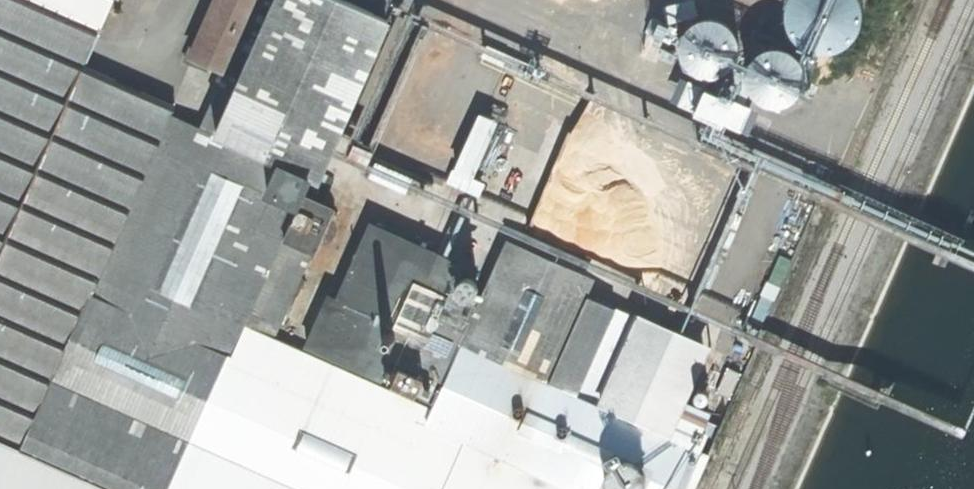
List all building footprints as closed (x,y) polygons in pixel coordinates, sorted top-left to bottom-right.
[(172,112),(178,99),(84,58),(110,0),(0,0),(0,427),(65,279),(93,292),(172,112)] [(188,43),(182,55),(207,66),(210,59),(226,67),(241,31),(260,39),(277,0),(216,0),(198,42),(188,43)] [(309,172),(319,177),(390,13),(360,0),(277,0),(260,39),(244,76),(219,133),(309,172)] [(788,8),(789,20),(794,31),(802,40),(813,47),(825,49),(837,47),(848,42),(857,33),(863,21),(864,9),(862,0),(790,0),(788,8)] [(704,22),(696,27),(691,34),(688,42),(688,52),(690,60),(696,67),(703,73),(712,75),(721,75),(729,72),(736,66),(742,58),(744,49),(743,40),(739,31),(732,24),(723,20),(714,19),(704,22)] [(241,31),(226,67),(244,76),(260,39),(241,31)] [(770,52),(762,58),(757,65),(754,73),(753,82),(756,91),(762,98),(769,103),(778,106),(787,106),(795,103),(802,97),(807,89),(810,80),(809,70),(804,62),(798,55),(789,51),(779,50),(770,52)] [(199,124),(219,133),(244,76),(226,67),(199,124)] [(695,83),(683,107),(738,133),(750,109),(695,83)] [(708,447),(688,438),(674,432),(611,405),(473,344),(444,409),(274,335),(333,202),(302,188),(309,172),(219,133),(199,124),(172,112),(93,292),(65,279),(0,427),(0,436),(119,488),(689,488),(708,447)] [(339,294),(329,290),(306,340),(427,393),(447,348),(470,298),(447,287),(459,260),(372,221),(339,294)] [(509,235),(502,252),(586,289),(594,272),(509,235)] [(463,339),(473,344),(611,405),(649,317),(586,289),(502,252),(480,302),(463,339)] [(469,272),(464,273),(458,278),(457,284),(459,289),(465,293),(473,292),(477,288),(479,282),(477,277),(474,274),(469,272)] [(457,353),(463,339),(480,302),(470,298),(447,348),(457,353)] [(673,422),(682,421),(717,343),(651,314),(649,317),(611,405),(674,432),(673,422)] [(673,422),(674,432),(688,438),(687,421),(682,421),(673,422)] [(704,437),(688,438),(708,447),(716,431),(704,437)] [(0,436),(0,488),(119,488),(0,436)]
